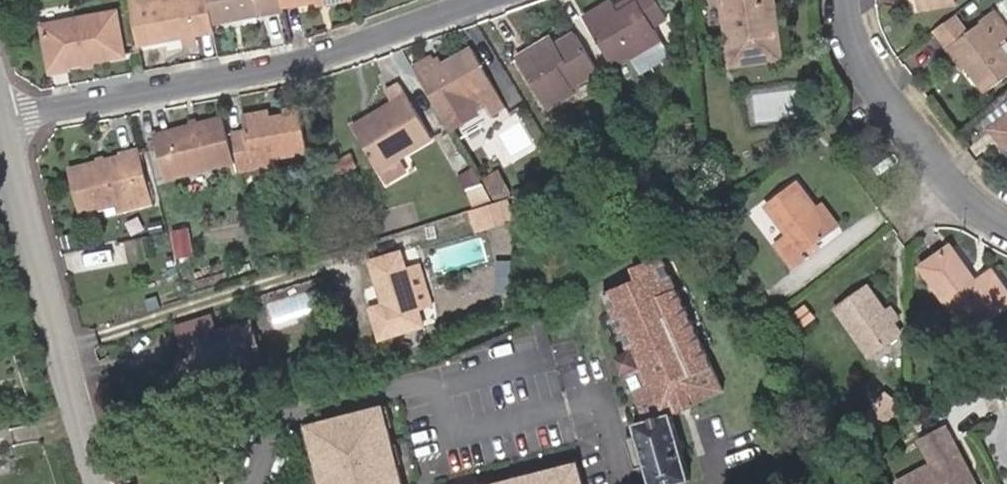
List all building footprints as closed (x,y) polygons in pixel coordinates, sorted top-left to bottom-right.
[(131,6),(139,45),(174,38),(201,33),(221,28),(220,23),(215,0),(150,0),(151,2),(131,6)] [(288,8),(287,4),(287,0),(215,0),(220,23),(288,8)] [(650,30),(663,22),(650,0),(631,0),(630,1),(633,7),(615,18),(611,12),(608,5),(581,22),(608,69),(628,57),(636,72),(665,54),(650,30)] [(777,54),(769,0),(720,0),(728,61),(777,54)] [(82,53),(93,52),(126,47),(118,1),(43,11),(50,57),(64,56),(82,53)] [(633,7),(630,1),(611,12),(615,18),(633,7)] [(966,70),(983,95),(1006,79),(1006,59),(999,48),(1006,42),(1006,31),(995,14),(981,22),(984,27),(967,40),(955,23),(934,39),(945,55),(952,50),(966,70)] [(201,33),(174,38),(176,46),(202,41),(201,33)] [(599,74),(574,35),(556,46),(548,52),(543,44),(518,59),(549,111),(576,96),(573,90),(599,74)] [(548,52),(556,46),(552,40),(543,44),(548,52)] [(444,63),(425,75),(446,111),(468,98),(475,108),(483,103),(486,108),(491,116),(505,107),(471,46),(444,63)] [(952,50),(945,55),(960,75),(966,70),(952,50)] [(95,61),(93,52),(82,53),(84,61),(95,61)] [(64,56),(50,57),(52,67),(65,66),(64,56)] [(439,56),(420,68),(425,75),(444,63),(439,56)] [(397,82),(386,89),(393,99),(375,110),(379,116),(356,131),(385,180),(407,167),(399,154),(431,135),(397,82)] [(446,111),(454,126),(486,108),(483,103),(475,108),(468,98),(446,111)] [(234,134),(243,173),(259,170),(257,160),(274,156),(310,149),(301,102),(286,105),(287,111),(269,115),(246,120),(248,131),(234,134)] [(185,116),(198,114),(196,106),(184,108),(185,116)] [(244,111),(246,120),(269,115),(267,106),(244,111)] [(351,122),(356,131),(379,116),(375,110),(373,108),(351,122)] [(230,134),(223,109),(198,114),(185,116),(157,122),(167,168),(234,152),(230,134)] [(820,124),(827,134),(835,126),(836,125),(830,116),(820,124)] [(1006,159),(1006,119),(988,132),(1006,159)] [(116,126),(117,132),(132,129),(130,122),(116,126)] [(104,135),(93,137),(68,142),(79,186),(111,178),(143,171),(132,129),(117,132),(104,135)] [(234,134),(230,134),(234,152),(240,174),(243,173),(234,134)] [(334,163),(340,176),(358,166),(353,153),(334,163)] [(257,160),(259,170),(276,165),(274,156),(257,160)] [(487,184),(496,200),(513,192),(500,168),(483,177),(487,184)] [(143,171),(111,178),(113,190),(147,182),(143,171)] [(834,235),(816,210),(795,182),(764,204),(787,235),(773,245),(793,273),(811,260),(806,254),(834,235)] [(496,200),(487,184),(467,191),(476,206),(496,200)] [(820,207),(816,210),(834,235),(838,232),(820,207)] [(965,332),(1006,302),(1006,295),(988,270),(974,281),(948,246),(919,267),(965,332)] [(390,336),(423,327),(413,293),(402,255),(369,264),(380,303),(365,307),(375,341),(390,336)] [(692,483),(672,416),(724,390),(663,262),(654,260),(635,268),(640,280),(605,295),(632,353),(616,360),(623,378),(629,377),(647,424),(635,429),(651,483),(690,483),(692,483)] [(891,327),(884,319),(866,291),(835,312),(868,361),(898,339),(891,327)] [(202,329),(208,346),(204,353),(194,356),(202,381),(281,358),(267,310),(231,320),(227,304),(193,314),(198,330),(202,329)] [(890,314),(884,319),(891,327),(896,324),(890,314)] [(208,346),(192,350),(194,356),(204,353),(208,346)] [(308,424),(323,483),(407,483),(386,404),(308,424)] [(961,480),(963,473),(942,435),(918,448),(930,471),(906,483),(963,483),(961,480)] [(584,461),(488,483),(590,483),(584,461)]
